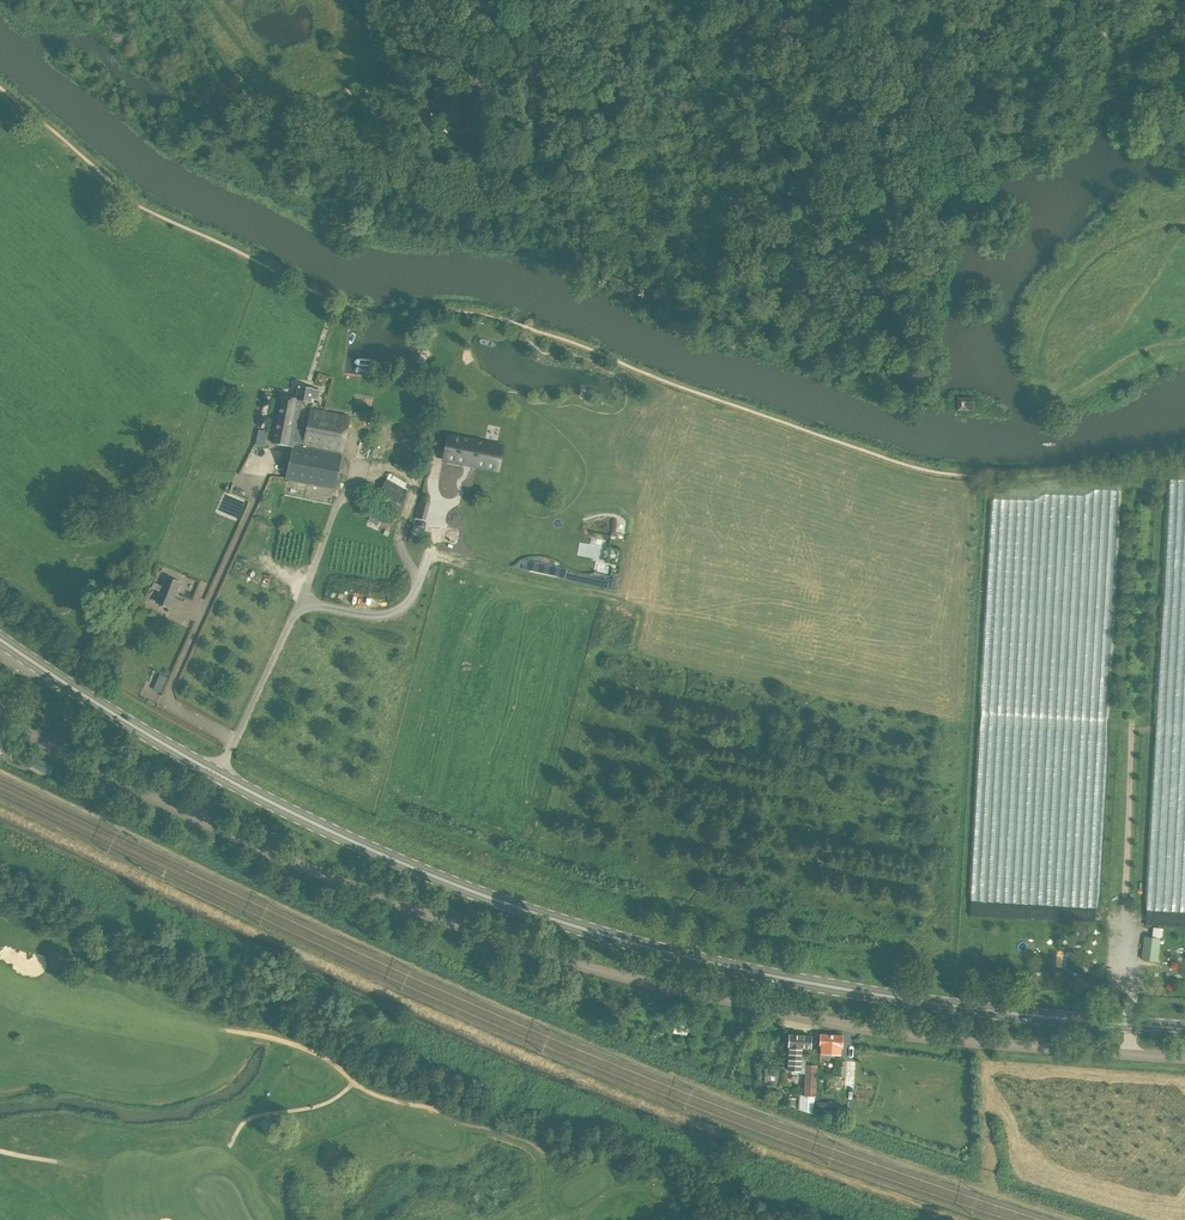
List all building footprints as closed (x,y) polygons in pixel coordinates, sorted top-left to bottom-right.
[(987,297),(972,297),(972,308),(987,308),(987,297)] [(284,394),(274,442),(293,447),(294,444),(303,446),(306,431),(297,429),(303,400),(311,402),(312,398),(318,400),(320,390),(314,388),(298,384),(296,397),(284,394)] [(980,396),(960,394),(959,408),(979,410),(980,396)] [(293,447),(286,479),(296,481),(309,484),(334,489),(342,454),(306,447),(307,445),(343,452),(350,417),(311,409),(306,431),(303,446),(294,444),(293,447)] [(257,444),(267,444),(268,430),(258,429),(257,444)] [(451,437),(447,459),(471,464),(475,442),(451,437)] [(475,442),(471,464),(483,466),(495,468),(500,446),(475,442)] [(379,492),(400,504),(407,491),(386,479),(379,492)] [(167,576),(157,600),(171,606),(181,582),(167,576)] [(162,691),(168,675),(160,672),(154,688),(162,691)] [(41,770),(49,774),(47,778),(46,779),(52,782),(55,774),(58,768),(45,762),(44,762),(40,770),(41,770)] [(1146,936),(1143,959),(1156,961),(1158,948),(1162,948),(1164,932),(1153,931),(1152,937),(1146,936)] [(674,1032),(687,1033),(688,1021),(675,1020),(674,1032)] [(788,1070),(801,1071),(802,1048),(810,1048),(811,1036),(789,1035),(788,1070)] [(842,1036),(821,1035),(820,1057),(835,1058),(835,1055),(841,1055),(842,1036)] [(837,1062),(836,1076),(846,1077),(846,1062),(837,1062)] [(804,1095),(815,1096),(817,1066),(806,1065),(804,1095)] [(783,1070),(763,1069),(763,1080),(782,1082),(783,1070)] [(816,1098),(804,1097),(803,1109),(808,1111),(808,1112),(815,1113),(816,1098)]
